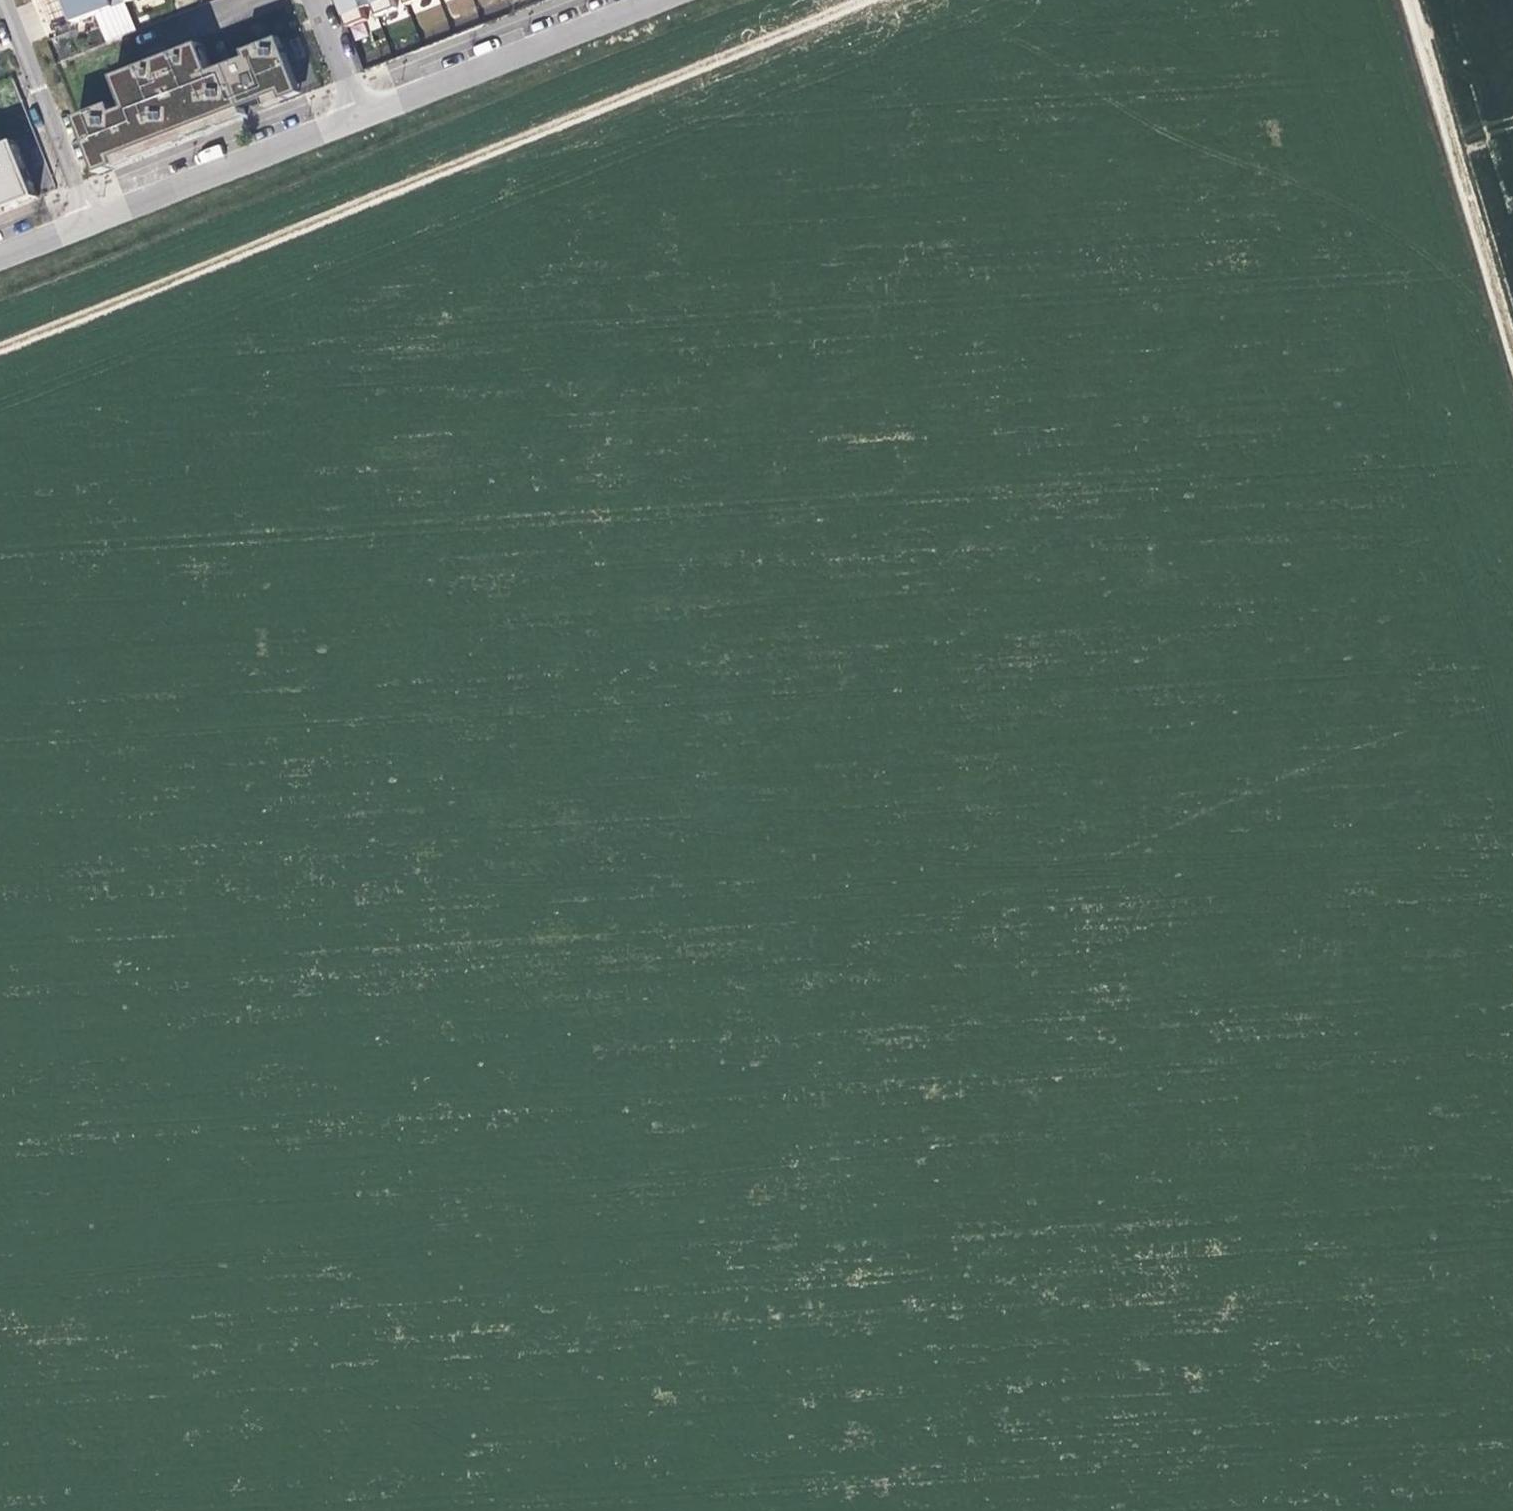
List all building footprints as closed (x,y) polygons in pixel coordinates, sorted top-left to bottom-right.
[(73,22),(65,0),(36,0),(33,1),(48,39),(76,28),(73,22)] [(126,0),(65,0),(73,22),(94,14),(127,1),(126,0)] [(349,28),(378,16),(374,6),(374,5),(372,0),(338,0),(349,28)] [(374,5),(374,6),(378,16),(407,5),(405,0),(372,0),(374,5)] [(454,22),(478,13),(473,0),(446,0),(454,22)] [(247,51),(250,58),(266,99),(269,107),(304,94),(282,38),(247,51)] [(77,118),(99,174),(194,136),(247,115),(244,108),(266,99),(250,58),(213,72),(201,44),(115,78),(127,108),(116,113),(112,104),(77,118)] [(40,196),(18,141),(0,148),(0,212),(40,196)]
